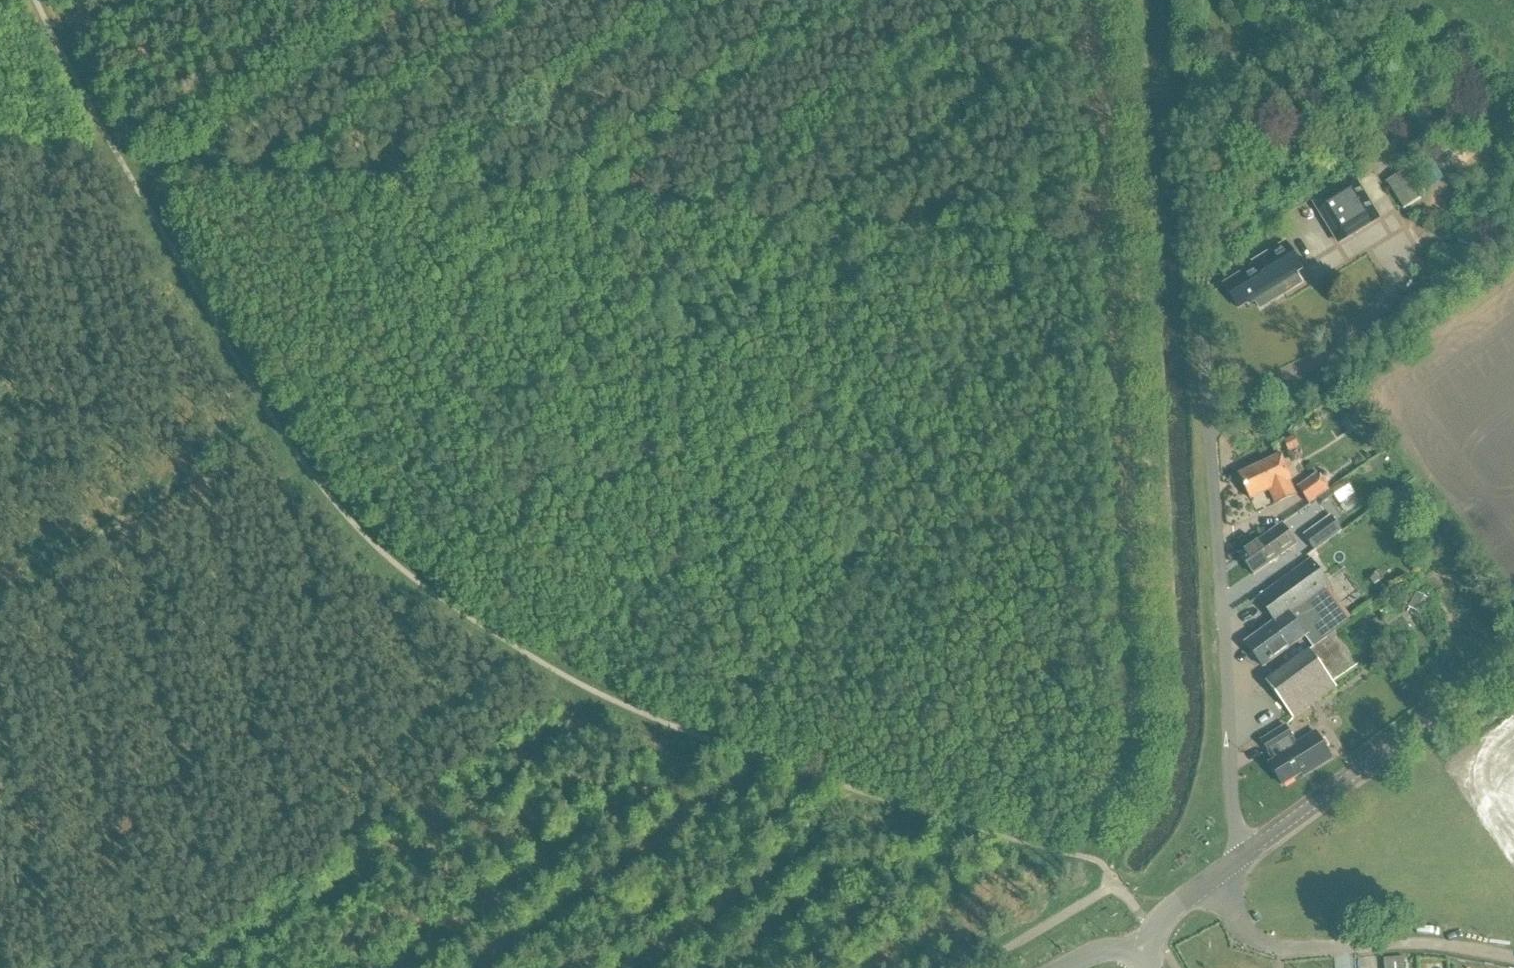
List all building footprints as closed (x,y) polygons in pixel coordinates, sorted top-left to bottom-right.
[(1422,200),(1405,173),(1387,184),(1404,211),(1422,200)] [(1378,220),(1354,181),(1315,205),(1339,244),(1378,220)] [(1255,266),(1224,283),(1237,307),(1247,302),(1249,304),(1255,300),(1260,309),(1286,295),(1280,284),(1302,271),(1287,244),(1254,263),(1255,266)] [(1369,423),(1363,413),(1354,419),(1361,429),(1369,423)] [(1289,454),(1298,450),(1293,438),(1284,442),(1289,454)] [(1283,455),(1238,474),(1249,500),(1270,491),(1275,503),(1296,494),(1291,482),(1294,481),(1283,455)] [(1309,506),(1330,492),(1318,474),(1297,489),(1309,506)] [(1348,514),(1338,520),(1344,529),(1354,522),(1348,514)] [(1315,553),(1342,533),(1330,517),(1303,537),(1315,553)] [(1283,523),(1240,553),(1254,574),(1273,560),(1277,559),(1279,556),(1297,543),(1283,523)] [(1332,588),(1312,559),(1259,597),(1276,620),(1246,641),(1263,666),(1305,636),(1313,648),(1337,633),(1350,623),(1327,591),(1332,588)] [(1423,617),(1430,604),(1417,596),(1409,609),(1423,617)] [(1359,665),(1337,633),(1313,648),(1266,681),(1292,719),(1337,688),(1333,683),(1359,665)] [(1293,745),(1282,728),(1263,739),(1275,760),(1269,763),(1282,784),(1302,772),(1304,775),(1331,758),(1315,732),(1293,745)]
